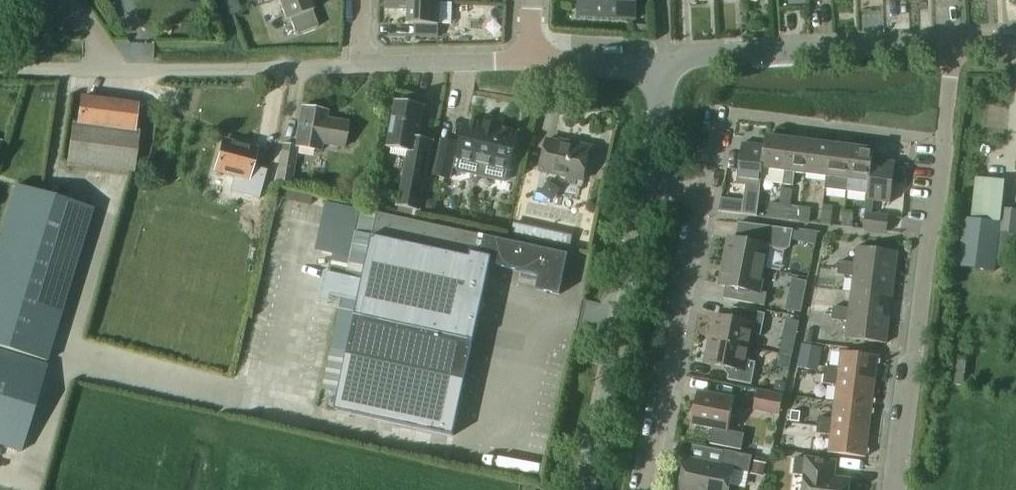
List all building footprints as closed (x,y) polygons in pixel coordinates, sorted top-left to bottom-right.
[(265,29),(284,24),(279,0),(260,5),(265,29)] [(286,20),(290,19),(312,11),(313,10),(309,0),(279,0),(286,20)] [(387,9),(405,10),(406,1),(392,0),(388,0),(387,9)] [(578,18),(637,21),(638,0),(579,0),(578,18)] [(406,1),(405,10),(409,10),(409,24),(415,25),(440,26),(441,2),(406,1)] [(312,11),(290,19),(296,35),(318,27),(312,11)] [(415,25),(415,36),(439,37),(440,26),(415,25)] [(82,98),(78,124),(72,123),(66,166),(134,174),(140,132),(133,131),(137,106),(82,98)] [(389,148),(408,152),(398,208),(421,212),(434,141),(419,138),(425,107),(397,102),(389,148)] [(295,146),(298,147),(321,151),(322,144),(344,148),(348,124),(326,120),(328,112),(301,108),(295,146)] [(506,183),(509,170),(511,171),(519,135),(491,128),(491,126),(485,124),(484,127),(467,123),(461,148),(457,147),(458,145),(444,141),(435,176),(450,180),(455,158),(460,159),(457,172),(506,183)] [(763,169),(764,169),(785,171),(789,140),(767,137),(766,147),(763,169)] [(595,149),(590,148),(548,140),(541,173),(583,181),(587,163),(593,159),(595,149)] [(796,173),(806,174),(811,142),(789,140),(785,171),(784,185),(794,187),(796,173)] [(215,172),(247,181),(256,150),(223,141),(215,172)] [(832,145),(811,142),(806,174),(827,177),(832,145)] [(282,144),(276,180),(292,183),(298,147),(295,146),(282,144)] [(761,187),(764,169),(763,169),(766,147),(742,144),(737,184),(746,185),(743,214),(757,216),(762,187),(761,187)] [(826,189),(847,191),(854,148),(832,145),(827,177),(826,189)] [(868,194),(869,182),(870,182),(873,161),(874,161),(876,151),(854,148),(847,191),(868,194)] [(868,194),(867,200),(865,214),(872,215),(874,201),(891,203),(896,164),(874,161),(873,161),(870,182),(869,182),(868,194)] [(1015,274),(1015,273),(1015,210),(1002,209),(1006,181),(979,178),(973,220),(965,219),(959,267),(1015,274)] [(15,185),(0,234),(0,348),(49,363),(95,209),(15,185)] [(769,218),(779,219),(780,205),(770,203),(769,218)] [(791,206),(780,205),(779,219),(789,220),(791,206)] [(345,208),(330,272),(348,276),(323,389),(339,393),(347,357),(378,215),(345,208)] [(812,209),(801,208),(799,222),(810,223),(812,209)] [(823,210),(821,225),(832,226),(834,211),(823,210)] [(855,214),(844,213),(842,227),(853,229),(855,214)] [(865,214),(863,230),(888,233),(890,217),(872,215),(865,214)] [(347,357),(335,411),(454,436),(466,382),(491,266),(540,277),(537,290),(560,295),(569,255),(497,240),(497,239),(378,215),(347,357)] [(765,270),(769,247),(787,250),(790,248),(794,231),(739,223),(736,241),(729,239),(725,261),(765,270)] [(898,253),(858,247),(856,264),(840,262),(839,269),(895,276),(898,253)] [(720,285),(727,286),(724,298),(765,307),(768,294),(760,292),(765,270),(725,261),(720,285)] [(895,276),(839,269),(838,275),(854,277),(852,293),(892,298),(895,276)] [(807,312),(813,282),(796,278),(790,309),(807,312)] [(852,293),(850,309),(834,307),(834,313),(889,320),(892,298),(852,293)] [(751,347),(753,335),(762,336),(766,314),(732,308),(729,320),(715,317),(711,339),(751,347)] [(889,320),(834,313),(833,320),(848,322),(846,338),(886,343),(889,320)] [(748,361),(751,347),(711,339),(706,363),(723,366),(730,377),(729,380),(752,385),(756,363),(748,361)] [(49,366),(0,352),(0,445),(24,452),(49,366)] [(824,376),(875,382),(878,357),(841,352),(839,370),(826,368),(824,376)] [(835,403),(872,407),(875,382),(824,376),(823,384),(837,386),(835,403)] [(754,410),(778,415),(783,395),(758,390),(754,410)] [(700,393),(693,425),(714,429),(711,444),(742,450),(745,435),(728,432),(735,400),(700,393)] [(818,426),(869,432),(872,407),(835,403),(833,419),(819,418),(818,426)] [(817,434),(831,436),(829,453),(866,457),(869,432),(818,426),(817,434)] [(734,470),(749,473),(753,457),(725,451),(722,467),(687,460),(681,489),(729,489),(734,470)] [(808,460),(808,459),(796,458),(794,475),(806,476),(804,489),(850,489),(851,481),(834,479),(836,463),(808,460)]
